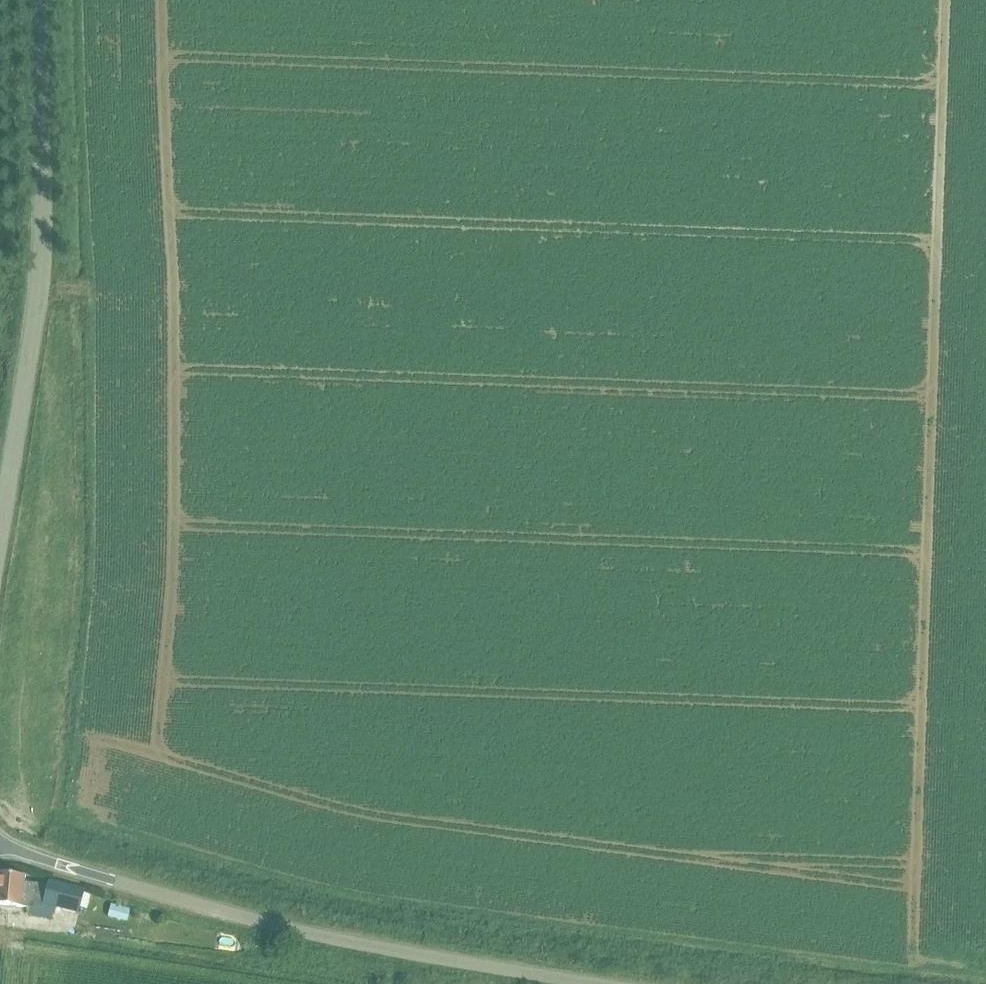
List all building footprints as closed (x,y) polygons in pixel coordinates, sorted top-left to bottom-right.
[(42,909),(43,904),(78,913),(84,889),(48,880),(47,887),(24,883),(25,876),(0,873),(0,904),(42,909)] [(111,905),(108,917),(127,922),(130,909),(111,905)]
